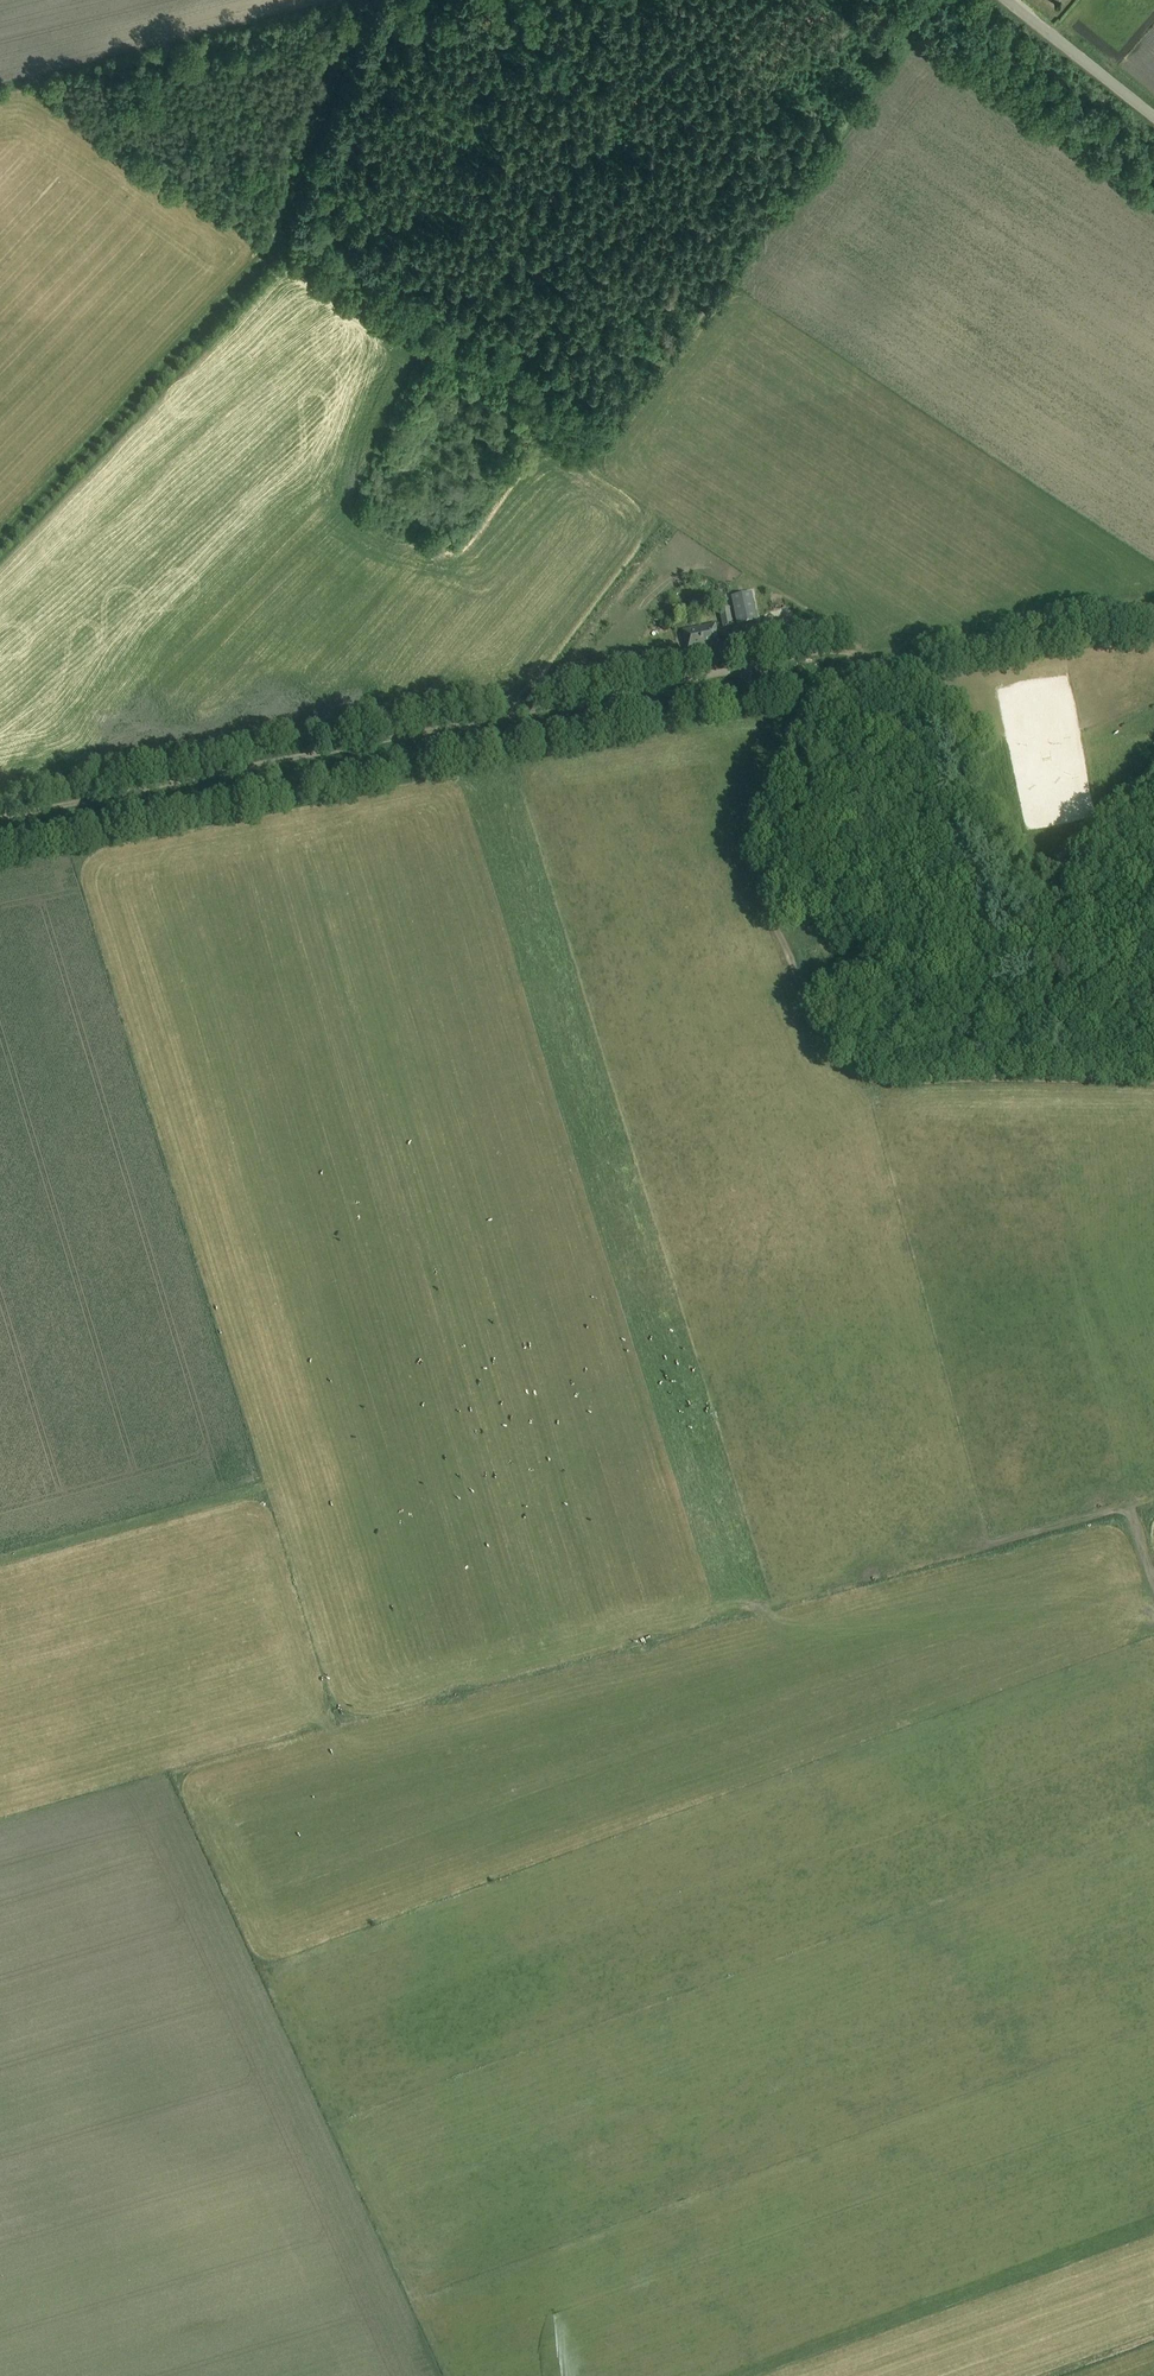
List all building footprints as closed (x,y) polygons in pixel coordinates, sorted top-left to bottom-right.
[(751,594),(732,598),(737,624),(757,620),(751,594)] [(729,608),(720,610),(724,627),(732,625),(729,608)] [(687,651),(719,644),(715,624),(683,631),(687,651)]
